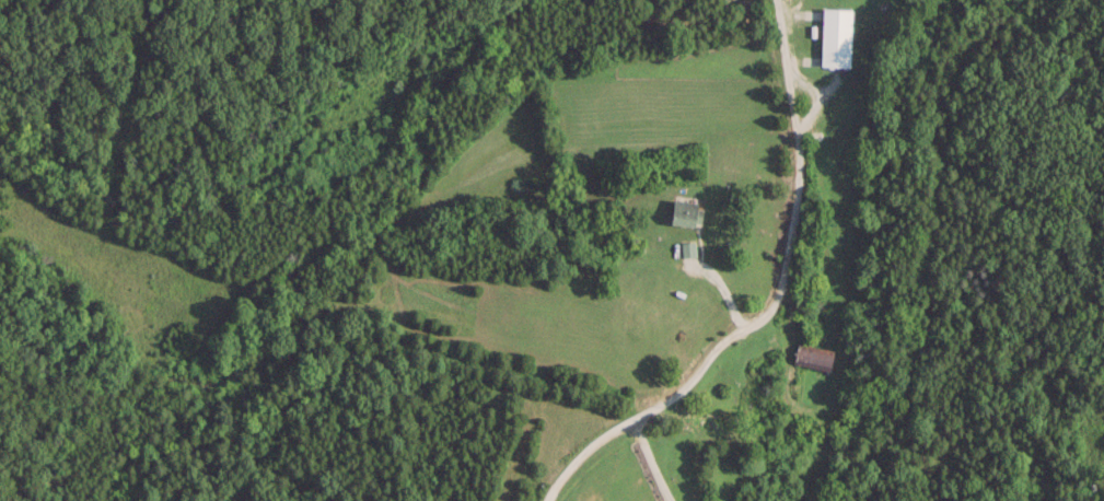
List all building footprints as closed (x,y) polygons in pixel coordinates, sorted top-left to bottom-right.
[(849,65),(851,7),(821,6),(820,65),(849,65)] [(670,223),(699,225),(700,199),(671,198),(670,223)] [(680,242),(681,255),(693,255),(693,241),(680,242)] [(794,363),(829,370),(833,353),(798,345),(794,363)]
